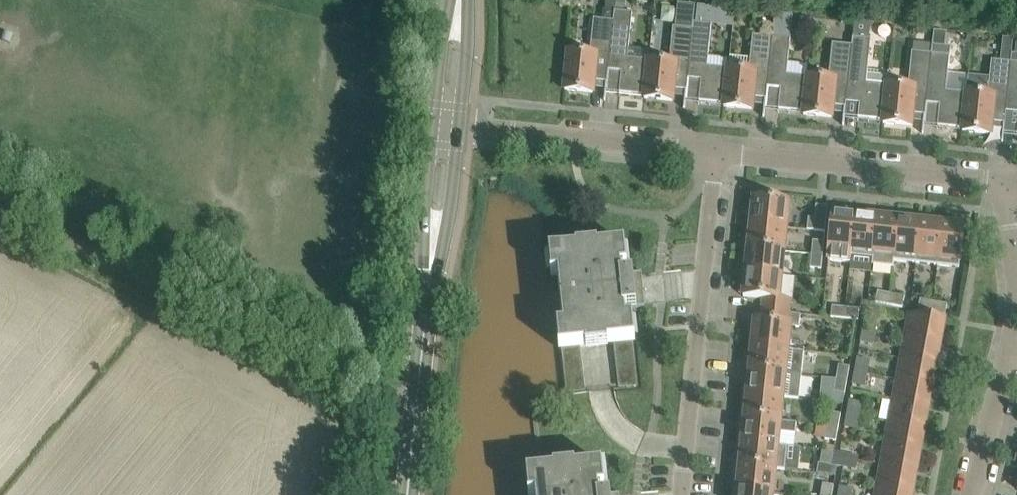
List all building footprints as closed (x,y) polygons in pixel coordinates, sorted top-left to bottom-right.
[(612,21),(605,100),(606,91),(608,70),(621,72),(619,93),(645,95),(648,60),(649,60),(650,52),(628,50),(631,23),(632,12),(629,12),(617,11),(614,10),(613,21),(612,21)] [(793,16),(775,14),(772,37),(764,117),(767,87),(780,88),(778,109),(804,112),(808,77),(787,75),(793,16)] [(605,100),(612,21),(593,19),(590,54),(588,54),(569,52),(565,90),(592,93),(594,81),(606,82),(604,100),(605,100)] [(701,80),(699,101),(724,104),(728,68),(707,66),(711,25),(693,23),(692,29),(684,109),(685,109),(688,79),(701,80)] [(684,109),(692,29),(673,27),(669,62),(649,60),(648,60),(645,95),(644,98),(672,101),(673,89),(685,90),(683,109),(684,109)] [(934,30),(932,45),(931,54),(923,133),(927,103),(940,105),(938,126),(963,128),(967,93),(946,91),(950,47),(946,47),(947,32),(934,30)] [(772,37),(753,35),(750,58),(730,56),(724,106),(752,109),(753,97),(765,99),(763,117),(764,117),(772,37)] [(866,83),(867,70),(871,40),(852,38),(852,46),(843,125),(844,125),(846,102),(859,104),(858,117),(883,120),(884,120),(888,85),(866,83)] [(1013,39),(1002,38),(1000,61),(991,60),(988,95),(967,93),(963,128),(963,131),(990,134),(992,122),(1004,123),(1002,142),(1011,62),(1012,54),(1013,39)] [(832,44),(829,79),(808,77),(804,112),(803,115),(831,117),(832,106),(845,107),(843,125),(852,46),(832,44)] [(913,52),(912,52),(908,87),(888,85),(884,120),(883,120),(883,123),(911,126),(912,114),(924,115),(922,133),(923,133),(931,54),(932,45),(914,44),(913,52)] [(1011,62),(1002,142),(1003,142),(1006,112),(1016,113),(1016,54),(1012,54),(1011,62)] [(749,211),(747,224),(787,228),(789,203),(753,199),(752,211),(749,211)] [(825,232),(826,226),(828,206),(816,205),(814,218),(808,218),(807,230),(825,232)] [(855,215),(845,214),(846,211),(837,210),(837,213),(833,212),(828,260),(850,262),(851,256),(855,215)] [(877,217),(867,216),(867,214),(858,213),(858,215),(855,215),(851,256),(872,258),(877,217)] [(888,218),(888,216),(880,215),(880,217),(877,217),(872,258),(872,265),(893,267),(894,261),(898,219),(888,218)] [(910,218),(901,217),(901,220),(898,219),(894,261),(916,263),(920,222),(910,220),(910,218)] [(931,220),(923,219),(922,222),(920,222),(916,263),(937,265),(941,224),(931,223),(931,220)] [(941,224),(937,265),(959,267),(963,226),(953,225),(953,223),(944,222),(944,224),(941,224)] [(749,237),(748,248),(784,252),(787,228),(747,224),(746,236),(749,237)] [(823,256),(824,242),(813,241),(811,254),(823,256)] [(555,250),(548,251),(551,274),(557,274),(563,323),(556,324),(559,348),(586,345),(586,347),(608,344),(608,342),(635,339),(632,312),(628,312),(628,308),(637,307),(645,306),(645,304),(643,305),(640,275),(642,274),(642,272),(621,275),(621,267),(627,266),(627,264),(625,243),(598,246),(597,243),(575,246),(575,248),(555,250)] [(742,271),(782,275),(784,252),(748,248),(747,259),(744,259),(742,271)] [(823,256),(811,254),(810,268),(821,269),(823,256)] [(742,271),(741,284),(744,284),(743,296),(764,298),(762,310),(789,313),(790,300),(779,299),(782,275),(742,271)] [(889,305),(891,294),(877,291),(875,302),(889,305)] [(903,308),(905,296),(891,294),(889,305),(903,308)] [(932,313),(934,302),(920,299),(918,310),(932,313)] [(947,305),(934,302),(932,313),(945,316),(947,305)] [(845,319),(846,308),(832,306),(831,317),(845,319)] [(859,309),(846,308),(845,319),(858,320),(859,309)] [(749,346),(788,350),(790,327),(799,327),(800,314),(789,313),(762,310),(761,322),(755,321),(753,334),(750,334),(749,346)] [(862,328),(876,331),(878,318),(865,315),(862,328)] [(944,321),(910,315),(906,336),(940,343),(944,321)] [(876,331),(862,328),(860,342),(873,345),(876,331)] [(906,336),(902,358),(937,364),(940,343),(906,336)] [(749,346),(747,359),(751,359),(750,370),(801,375),(804,352),(788,350),(749,346)] [(857,358),(855,371),(868,374),(870,360),(857,358)] [(902,358),(898,379),(933,386),(937,364),(902,358)] [(836,379),(847,381),(850,367),(839,365),(836,379)] [(744,393),(783,398),(799,399),(801,375),(750,370),(748,382),(745,381),(744,393)] [(868,374),(855,371),(852,385),(865,387),(868,374)] [(847,381),(836,379),(834,392),(845,394),(847,381)] [(933,386),(898,379),(894,401),(929,407),(933,386)] [(745,418),(780,422),(783,398),(744,393),(743,406),(746,407),(745,418)] [(863,403),(850,400),(849,400),(847,414),(860,416),(863,403)] [(894,401),(890,422),(925,428),(929,407),(894,401)] [(830,412),(827,426),(838,428),(841,414),(830,412)] [(860,416),(847,414),(844,427),(858,430),(860,416)] [(787,446),(794,447),(797,423),(780,422),(745,418),(743,429),(740,429),(739,441),(787,446)] [(890,422),(886,443),(921,450),(925,428),(890,422)] [(838,428),(827,426),(825,439),(836,441),(838,428)] [(775,469),(785,470),(787,446),(739,441),(738,454),(741,454),(740,465),(775,469)] [(886,443),(882,465),(917,471),(921,450),(886,443)] [(831,466),(833,452),(822,450),(820,464),(831,466)] [(837,452),(836,453),(833,452),(831,466),(844,468),(846,454),(837,452)] [(846,454),(844,468),(856,471),(859,456),(846,454)] [(526,472),(528,494),(530,494),(535,494),(599,494),(598,488),(605,487),(605,485),(602,465),(602,463),(575,466),(575,464),(553,467),(553,469),(544,470),(540,470),(526,472)] [(773,493),(775,469),(740,465),(738,477),(735,477),(734,489),(773,493)] [(882,465),(878,486),(913,493),(917,471),(882,465)] [(834,486),(823,484),(821,494),(832,494),(834,486)] [(853,489),(839,486),(838,494),(852,494),(853,489)] [(877,494),(912,494),(913,493),(878,486),(877,494)]
